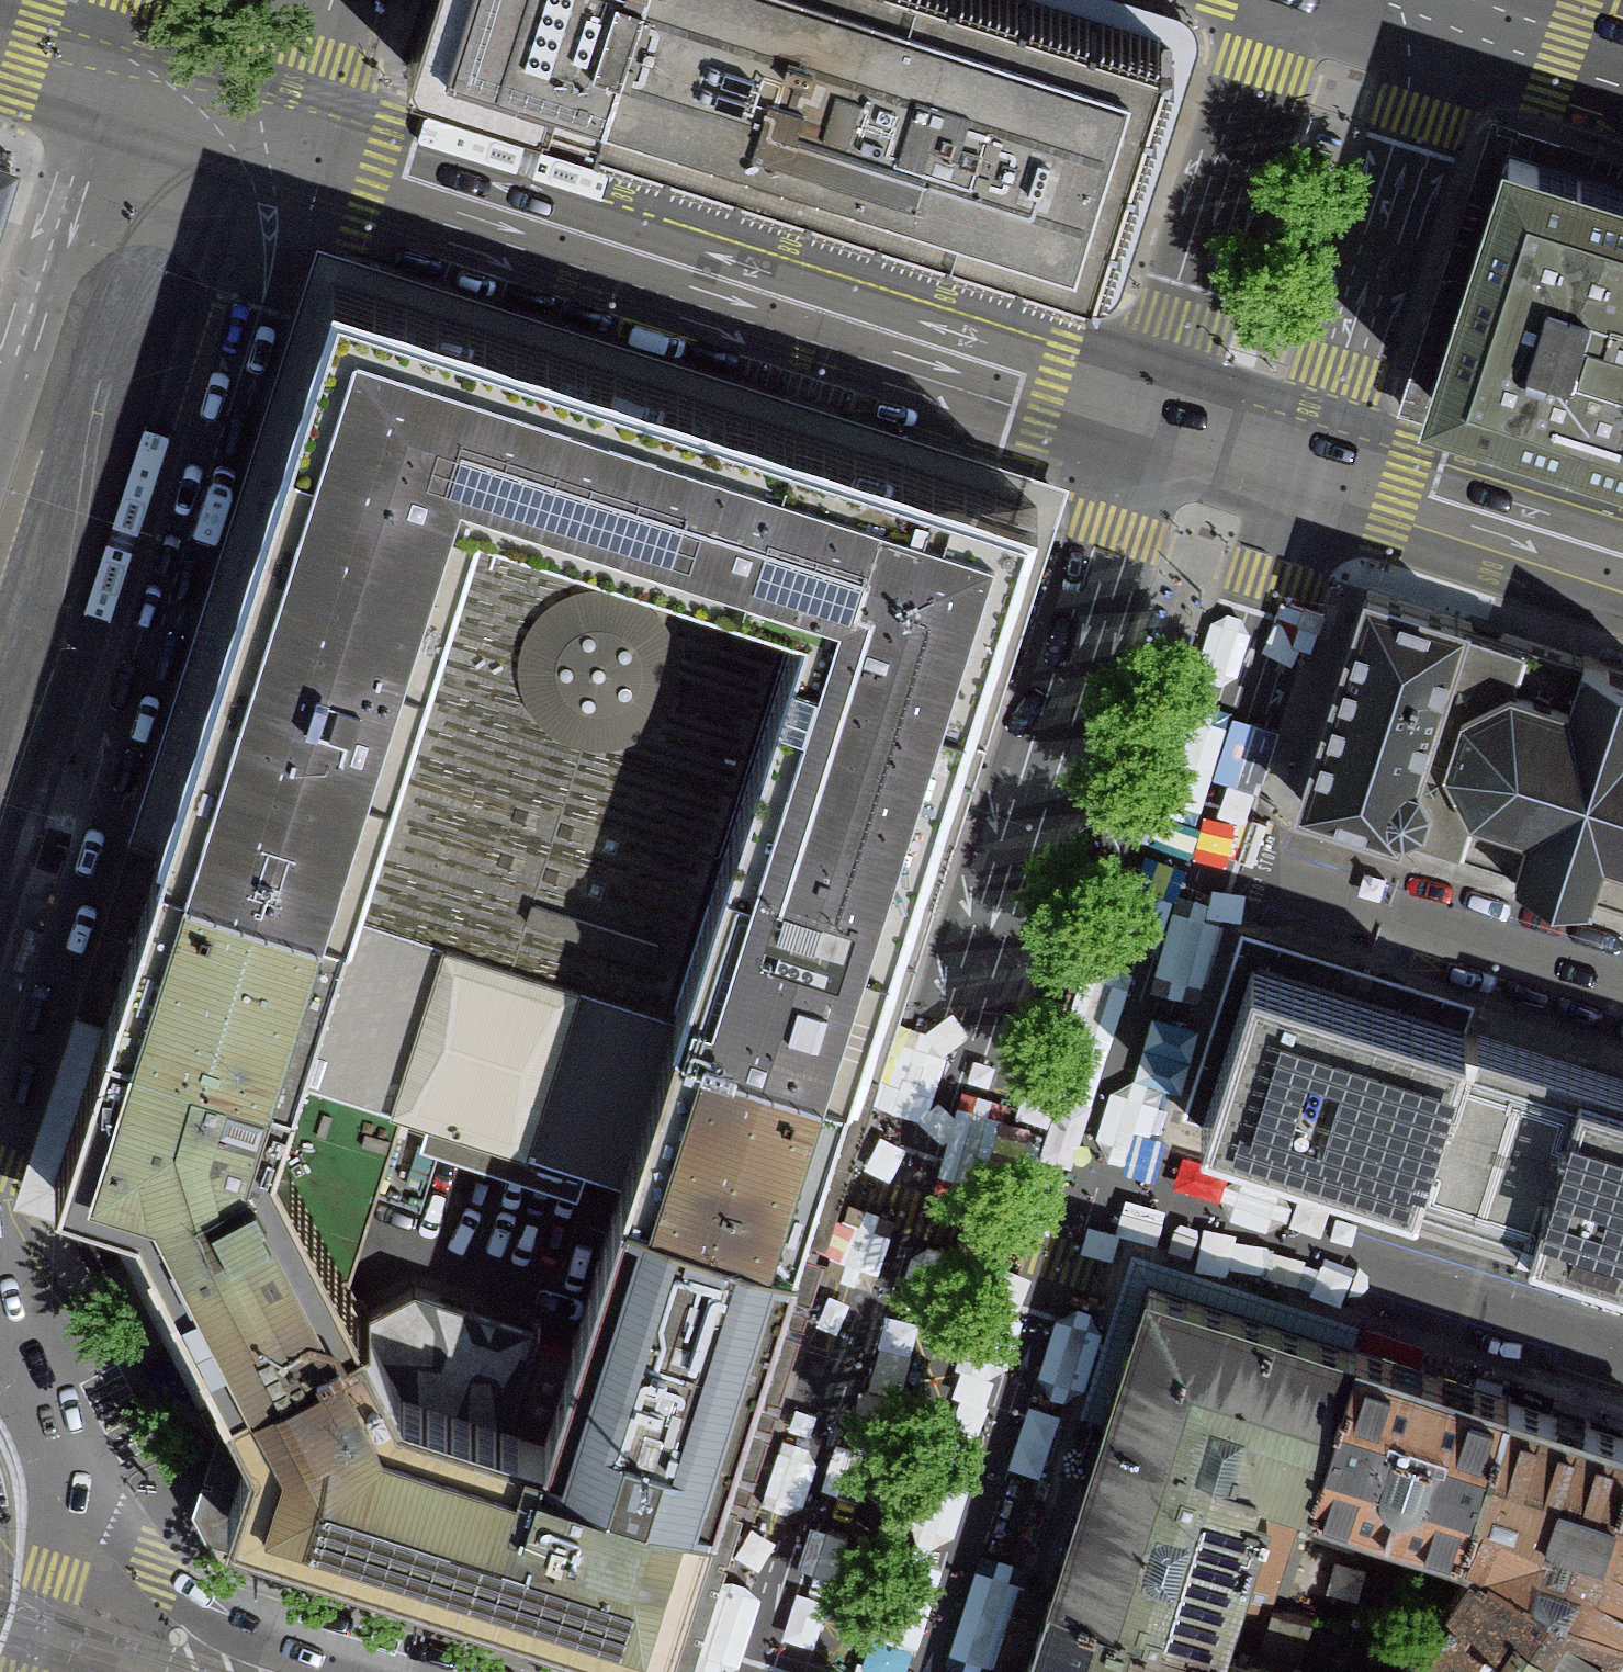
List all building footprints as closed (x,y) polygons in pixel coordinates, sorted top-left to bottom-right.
[(1035,0),(429,0),(407,69),(1097,289),(1169,42),(1035,0)] [(1509,152),(1433,392),(1622,451),(1622,188),(1509,152)] [(9,157),(0,154),(0,185),(9,157)] [(481,497),(531,514),(581,362),(341,287),(293,436),(481,497)] [(531,514),(741,580),(789,426),(581,362),(531,514)] [(1026,504),(789,426),(741,580),(807,603),(793,655),(963,707),(1026,504)] [(481,497),(293,436),(173,814),(162,851),(346,909),(481,497)] [(531,514),(481,497),(346,909),(444,940),(583,984),(680,1015),(735,835),(793,655),(807,603),(741,580),(531,514)] [(1370,590),(1302,800),(1401,832),(1622,903),(1622,671),(1370,590)] [(793,655),(735,835),(859,875),(871,878),(904,889),(909,872),(950,748),(963,707),(793,655)] [(735,835),(680,1015),(847,1069),(859,1033),(899,906),(904,889),(871,878),(859,875),(735,835)] [(346,909),(162,851),(139,923),(109,1017),(297,1076),(346,909)] [(390,1106),(444,940),(346,909),(297,1076),(390,1106)] [(583,984),(444,940),(390,1106),(402,1110),(528,1149),(583,984)] [(1249,944),(1188,1135),(1622,1274),(1622,1081),(1470,1030),(1476,1011),(1249,944)] [(680,1015),(583,984),(528,1149),(624,1183),(680,1015)] [(680,1015),(624,1183),(796,1238),(828,1134),(847,1069),(680,1015)] [(109,1017),(58,1175),(135,1198),(192,1317),(231,1386),(368,1316),(356,1293),(346,1271),(275,1139),(297,1076),(109,1017)] [(275,1139),(346,1271),(402,1110),(390,1106),(297,1076),(275,1139)] [(584,1310),(573,1347),(545,1430),(542,1447),(715,1499),(757,1365),(796,1238),(624,1183),(584,1310)] [(1357,1340),(1147,1275),(1103,1416),(1260,1467),(1312,1483),(1357,1340)] [(401,1383),(545,1430),(573,1347),(534,1335),(537,1326),(416,1291),(368,1316),(401,1383)] [(401,1383),(368,1316),(231,1386),(251,1436),(229,1506),(669,1647),(715,1499),(542,1447),(545,1430),(401,1383)] [(1357,1340),(1312,1483),(1309,1492),(1462,1545),(1464,1538),(1509,1389),(1357,1340)] [(1509,1389),(1464,1538),(1483,1547),(1622,1615),(1622,1424),(1509,1389)] [(1258,1472),(1260,1467),(1103,1416),(1047,1588),(1219,1643),(1237,1587),(1264,1504),(1265,1500),(1251,1495),(1258,1472)] [(1273,1476),(1258,1472),(1251,1495),(1265,1500),(1273,1476)] [(1300,1516),(1264,1504),(1237,1587),(1274,1599),(1300,1516)] [(1483,1547),(1403,1655),(1431,1671),(1594,1671),(1622,1627),(1622,1615),(1483,1547)] [(1297,1668),(1258,1656),(1219,1643),(1047,1588),(1021,1671),(1296,1671),(1297,1668)] [(1273,1607),(1258,1656),(1297,1668),(1299,1662),(1313,1619),(1273,1607)] [(1403,1655),(1397,1671),(1431,1671),(1403,1655)] [(1299,1662),(1297,1668),(1296,1671),(1329,1671),(1299,1662)]
